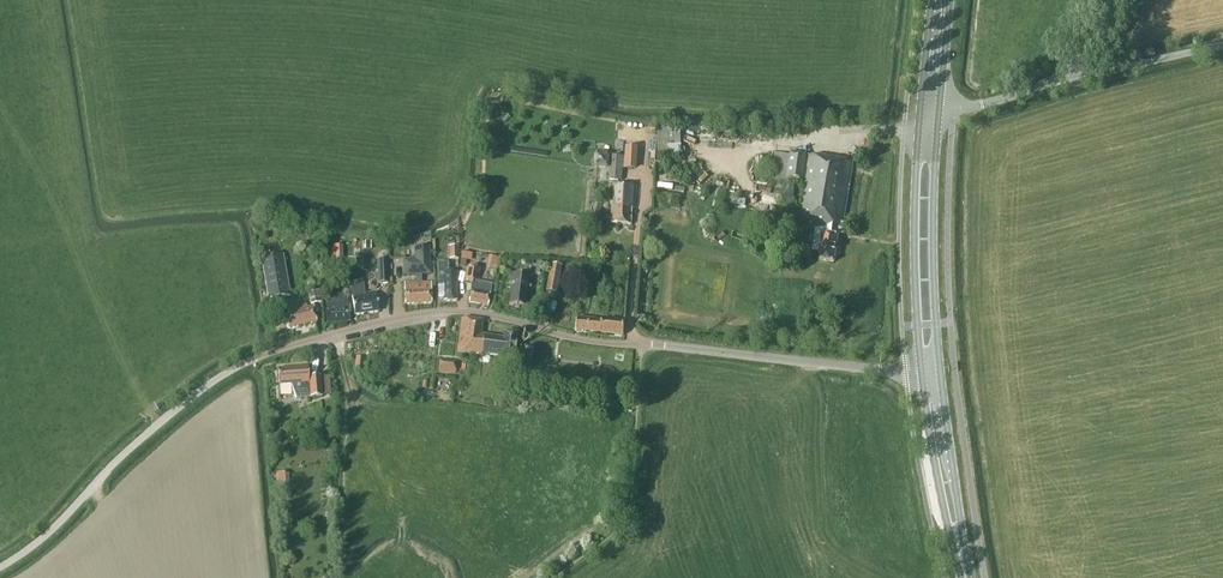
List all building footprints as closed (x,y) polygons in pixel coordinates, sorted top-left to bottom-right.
[(682,147),(686,146),(685,126),(660,127),(661,156),(682,155),(682,147)] [(789,155),(771,152),(770,163),(774,164),(771,179),(805,184),(798,228),(800,228),(798,236),(803,237),(805,229),(815,230),(812,251),(820,252),(819,260),(834,262),(838,233),(842,234),(853,162),(790,153),(789,155)] [(622,180),(624,162),(624,157),(610,156),(608,179),(622,180)] [(637,186),(614,184),(611,223),(631,225),(631,208),(635,208),(637,186)] [(795,188),(788,187),(784,210),(792,211),(795,188)] [(343,260),(343,245),(331,246),(331,260),(343,260)] [(416,283),(406,283),(404,283),(405,304),(432,302),(431,283),(421,283),(421,274),(430,274),(429,246),(414,247),(414,259),(402,259),(402,275),(416,274),(416,283)] [(458,246),(449,247),(449,259),(459,259),(458,246)] [(465,268),(466,261),(471,262),(472,254),(461,252),(459,267),(465,268)] [(290,295),(283,253),(261,257),(268,299),(290,295)] [(500,269),(503,257),(492,255),(489,267),(500,269)] [(388,283),(388,259),(377,260),(378,283),(388,283)] [(447,263),(437,263),(437,285),(438,285),(438,297),(445,297),(445,301),(457,301),(456,273),(447,273),(447,263)] [(543,264),(536,263),(535,273),(542,274),(543,264)] [(562,267),(550,264),(548,264),(547,272),(549,272),(545,291),(556,293),(562,267)] [(528,276),(511,274),(508,305),(514,306),(514,308),(518,308),(519,306),(525,307),(528,276)] [(492,284),(477,281),(472,280),(471,283),(470,290),(468,302),(488,306),(490,293),(492,284)] [(350,283),(352,296),(354,315),(378,311),(376,292),(365,294),(363,281),(350,283)] [(321,302),(319,290),(309,292),(311,304),(321,302)] [(342,301),(342,297),(325,298),(326,303),(325,303),(327,323),(350,320),(348,301),(342,301)] [(307,308),(306,305),(288,309),(289,312),(284,313),(288,329),(317,322),(313,306),(307,308)] [(482,320),(461,318),(459,345),(458,345),(457,353),(468,354),(468,353),(501,356),(501,363),(514,364),(517,334),(504,332),(503,337),(480,334),(482,320)] [(602,320),(578,318),(577,331),(623,335),(625,321),(602,318),(602,320)] [(364,370),(365,356),(356,355),(355,369),(364,370)] [(457,361),(439,360),(438,372),(455,373),(457,361)] [(280,393),(294,392),(296,398),(321,396),(320,377),(309,378),(308,367),(278,369),(279,385),(280,385),(280,393)] [(290,487),(289,473),(275,475),(277,488),(290,487)]
